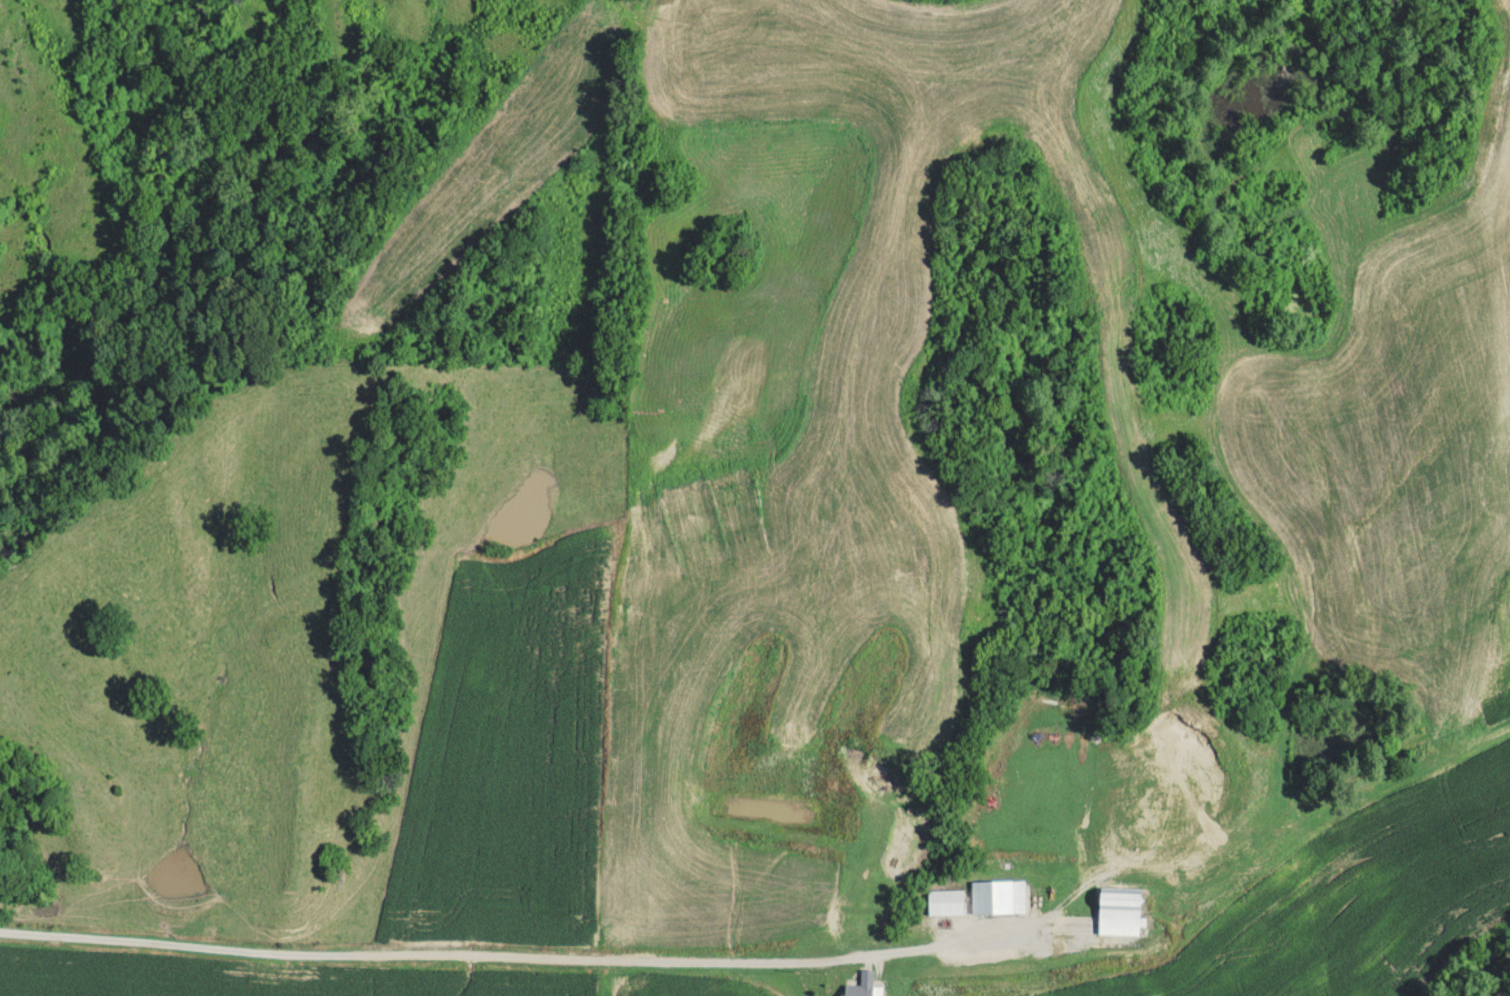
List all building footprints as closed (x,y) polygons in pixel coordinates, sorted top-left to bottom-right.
[(1015,914),(1015,881),(974,881),(975,915),(1015,914)] [(1143,928),(1144,888),(1103,887),(1102,927),(1143,928)] [(931,891),(931,915),(967,915),(967,891),(931,891)] [(863,969),(863,985),(848,985),(848,995),(875,995),(876,969),(863,969)]
